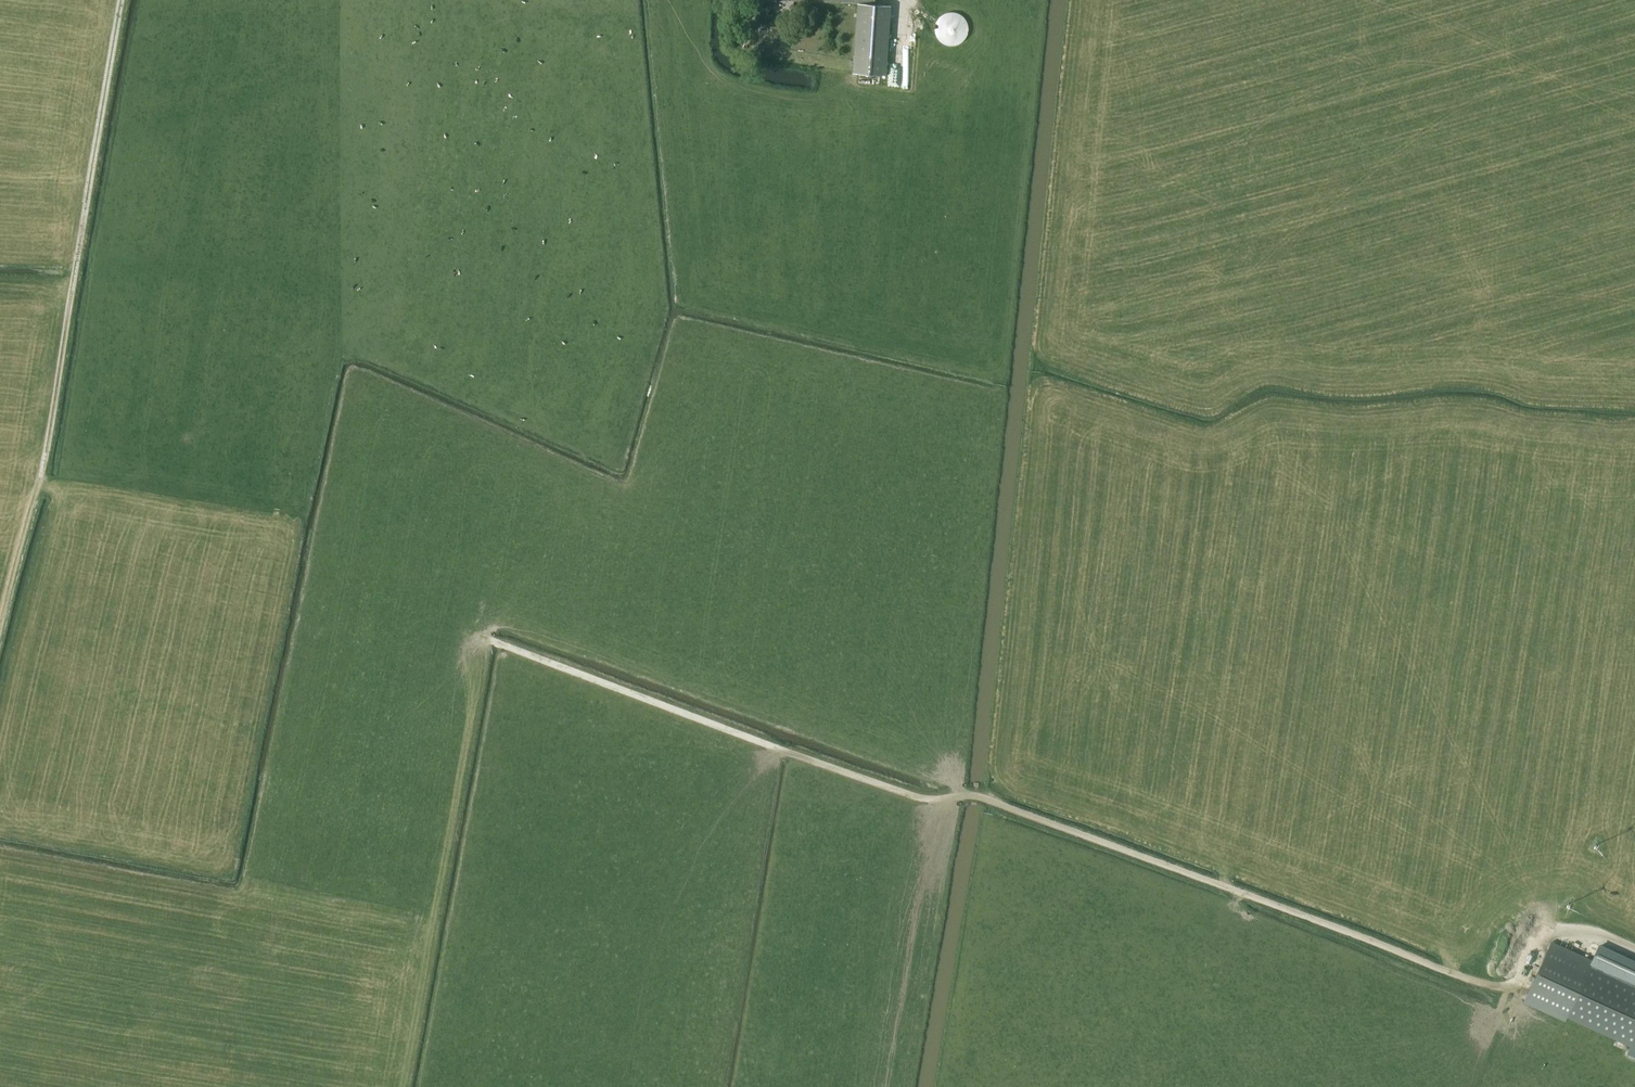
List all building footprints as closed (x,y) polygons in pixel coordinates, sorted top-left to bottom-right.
[(858,4),(853,72),(886,75),(891,5),(876,5),(876,0),(788,0),(788,1),(858,4)] [(948,10),(936,37),(961,48),(973,21),(948,10)] [(1549,943),(1523,999),(1566,1019),(1567,1017),(1590,965),(1591,963),(1549,943)] [(1590,965),(1634,985),(1634,962),(1598,946),(1591,963),(1590,965)] [(1567,1017),(1630,1046),(1634,1048),(1634,985),(1590,965),(1567,1017)] [(1630,1046),(1627,1053),(1634,1057),(1634,1048),(1630,1046)]
